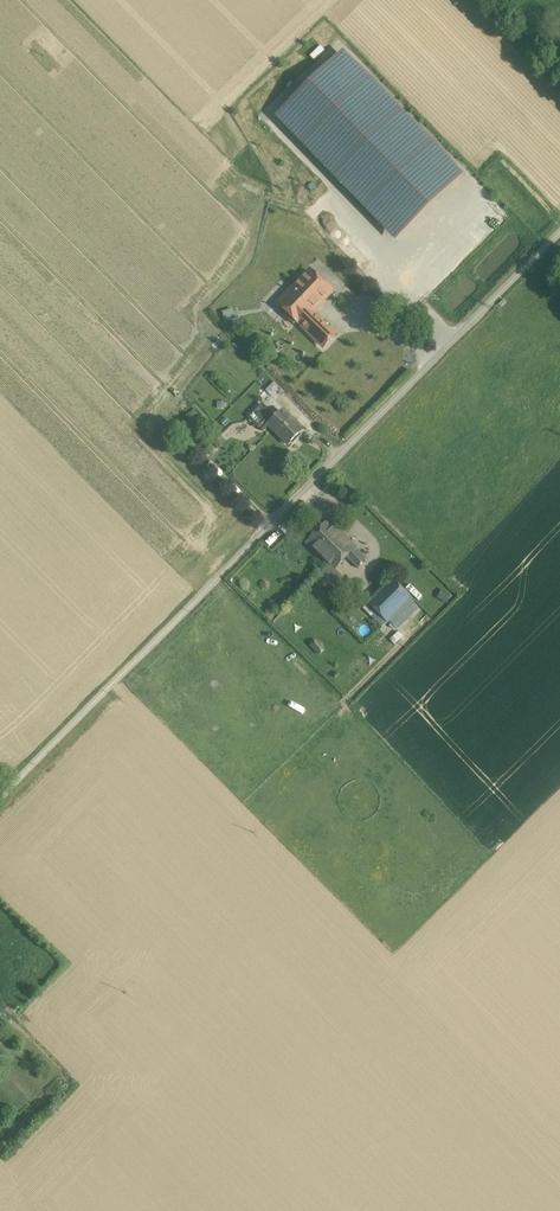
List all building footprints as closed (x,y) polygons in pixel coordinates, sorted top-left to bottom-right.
[(464,175),(343,51),(275,117),(396,241),(464,175)] [(278,103),(319,64),(315,61),(275,99),(278,103)] [(449,303),(457,310),(528,240),(519,231),(449,303)] [(331,292),(310,272),(279,304),(324,346),(335,334),(312,312),(331,292)] [(236,306),(220,311),(223,321),(239,317),(236,306)] [(279,387),(274,382),(266,391),(271,396),(279,387)] [(260,405),(248,417),(259,428),(267,421),(271,416),(260,405)] [(282,411),(274,419),(271,416),(267,421),(269,423),(268,424),(288,444),(302,431),(282,411)] [(355,547),(328,520),(307,541),(328,562),(334,568),(346,555),(355,547)] [(365,557),(355,547),(346,555),(357,565),(365,557)] [(334,568),(328,562),(319,572),(334,588),(344,578),(334,568)] [(354,587),(344,578),(334,588),(344,597),(354,587)] [(392,578),(368,602),(377,610),(387,621),(388,620),(409,599),(411,597),(392,578)] [(452,595),(443,590),(438,598),(447,604),(452,595)] [(418,607),(409,599),(388,620),(397,628),(418,607)] [(377,610),(368,602),(363,606),(372,615),(377,610)] [(387,621),(377,610),(372,615),(382,626),(387,621)] [(404,637),(399,632),(391,639),(396,645),(404,637)] [(326,648),(317,640),(311,646),(320,655),(326,648)]
